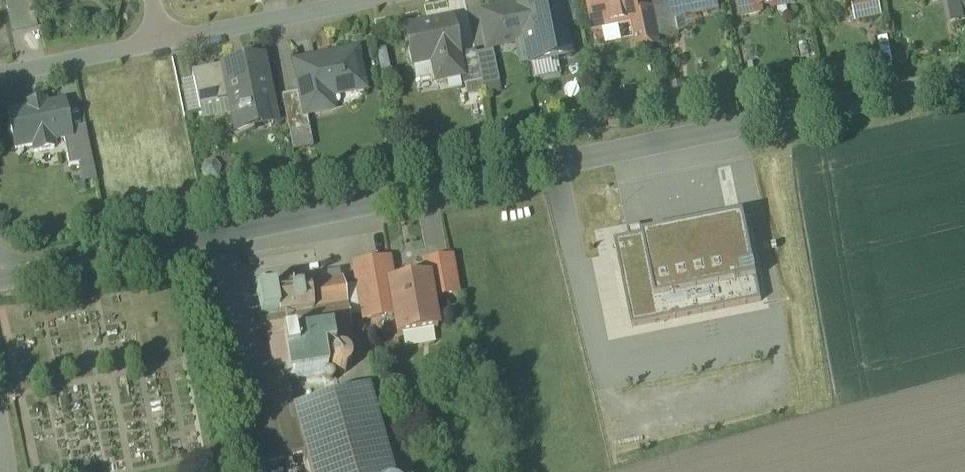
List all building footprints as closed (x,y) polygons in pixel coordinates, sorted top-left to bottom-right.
[(595,30),(599,29),(603,32),(616,29),(619,25),(631,23),(639,21),(637,14),(634,0),(589,0),(595,30)] [(652,2),(654,10),(660,39),(680,35),(676,18),(675,13),(674,13),(671,0),(660,0),(652,2)] [(674,13),(675,13),(676,18),(717,9),(715,0),(671,0),(674,13)] [(743,14),(744,14),(745,18),(762,15),(761,11),(792,5),(791,0),(740,0),(743,14)] [(519,8),(483,15),(490,48),(519,42),(524,67),(558,61),(546,4),(519,10),(519,8)] [(654,10),(637,14),(639,21),(631,23),(637,50),(661,46),(660,39),(654,10)] [(454,21),(405,31),(412,67),(414,67),(439,61),(444,82),(463,78),(464,78),(459,57),(461,57),(461,55),(454,21)] [(476,52),(461,55),(461,57),(459,57),(464,78),(463,78),(464,86),(483,83),(477,56),(476,52)] [(493,52),(477,56),(483,83),(484,88),(500,84),(493,52)] [(357,53),(296,66),(306,117),(328,112),(325,95),(364,87),(357,53)] [(439,61),(414,67),(416,76),(420,75),(421,80),(431,77),(432,83),(437,82),(437,83),(444,82),(439,61)] [(263,64),(240,69),(239,65),(210,70),(211,72),(218,106),(232,102),(235,114),(234,115),(235,118),(238,133),(254,130),(253,123),(274,119),(263,64)] [(211,72),(195,75),(194,74),(193,74),(200,109),(218,106),(211,72)] [(194,82),(182,85),(189,117),(200,114),(194,82)] [(45,103),(26,107),(27,111),(9,115),(16,150),(34,146),(35,153),(55,149),(53,143),(64,140),(71,139),(70,131),(64,104),(46,107),(45,103)] [(86,128),(70,131),(71,139),(64,140),(70,168),(81,165),(93,162),(86,129),(86,128)] [(93,162),(81,165),(85,182),(96,180),(93,162)] [(629,239),(614,242),(632,328),(761,302),(743,216),(681,228),(642,236),(640,228),(627,231),(629,239)] [(452,259),(425,264),(428,279),(429,278),(433,299),(458,294),(452,259)] [(390,261),(354,267),(364,321),(395,316),(390,285),(394,285),(390,261)] [(206,276),(195,278),(198,296),(209,294),(206,276)] [(394,285),(390,285),(395,316),(398,337),(438,330),(433,299),(429,278),(428,279),(394,285)] [(341,281),(274,292),(279,320),(266,322),(266,323),(266,324),(260,325),(263,342),(269,341),(270,343),(336,332),(340,352),(353,351),(350,331),(351,330),(349,320),(350,320),(350,318),(348,318),(346,300),(347,300),(346,298),(345,298),(344,292),(345,291),(345,289),(344,290),(342,281),(341,281)] [(274,292),(257,295),(262,323),(266,323),(266,322),(279,320),(274,292)] [(331,335),(287,342),(294,381),(328,375),(325,354),(334,352),(331,335)] [(344,353),(334,355),(328,363),(330,372),(338,379),(347,377),(353,369),(352,359),(344,353)] [(282,370),(243,381),(267,467),(306,456),(294,411),(282,370)] [(294,411),(306,456),(311,471),(394,471),(370,389),(294,411)]
